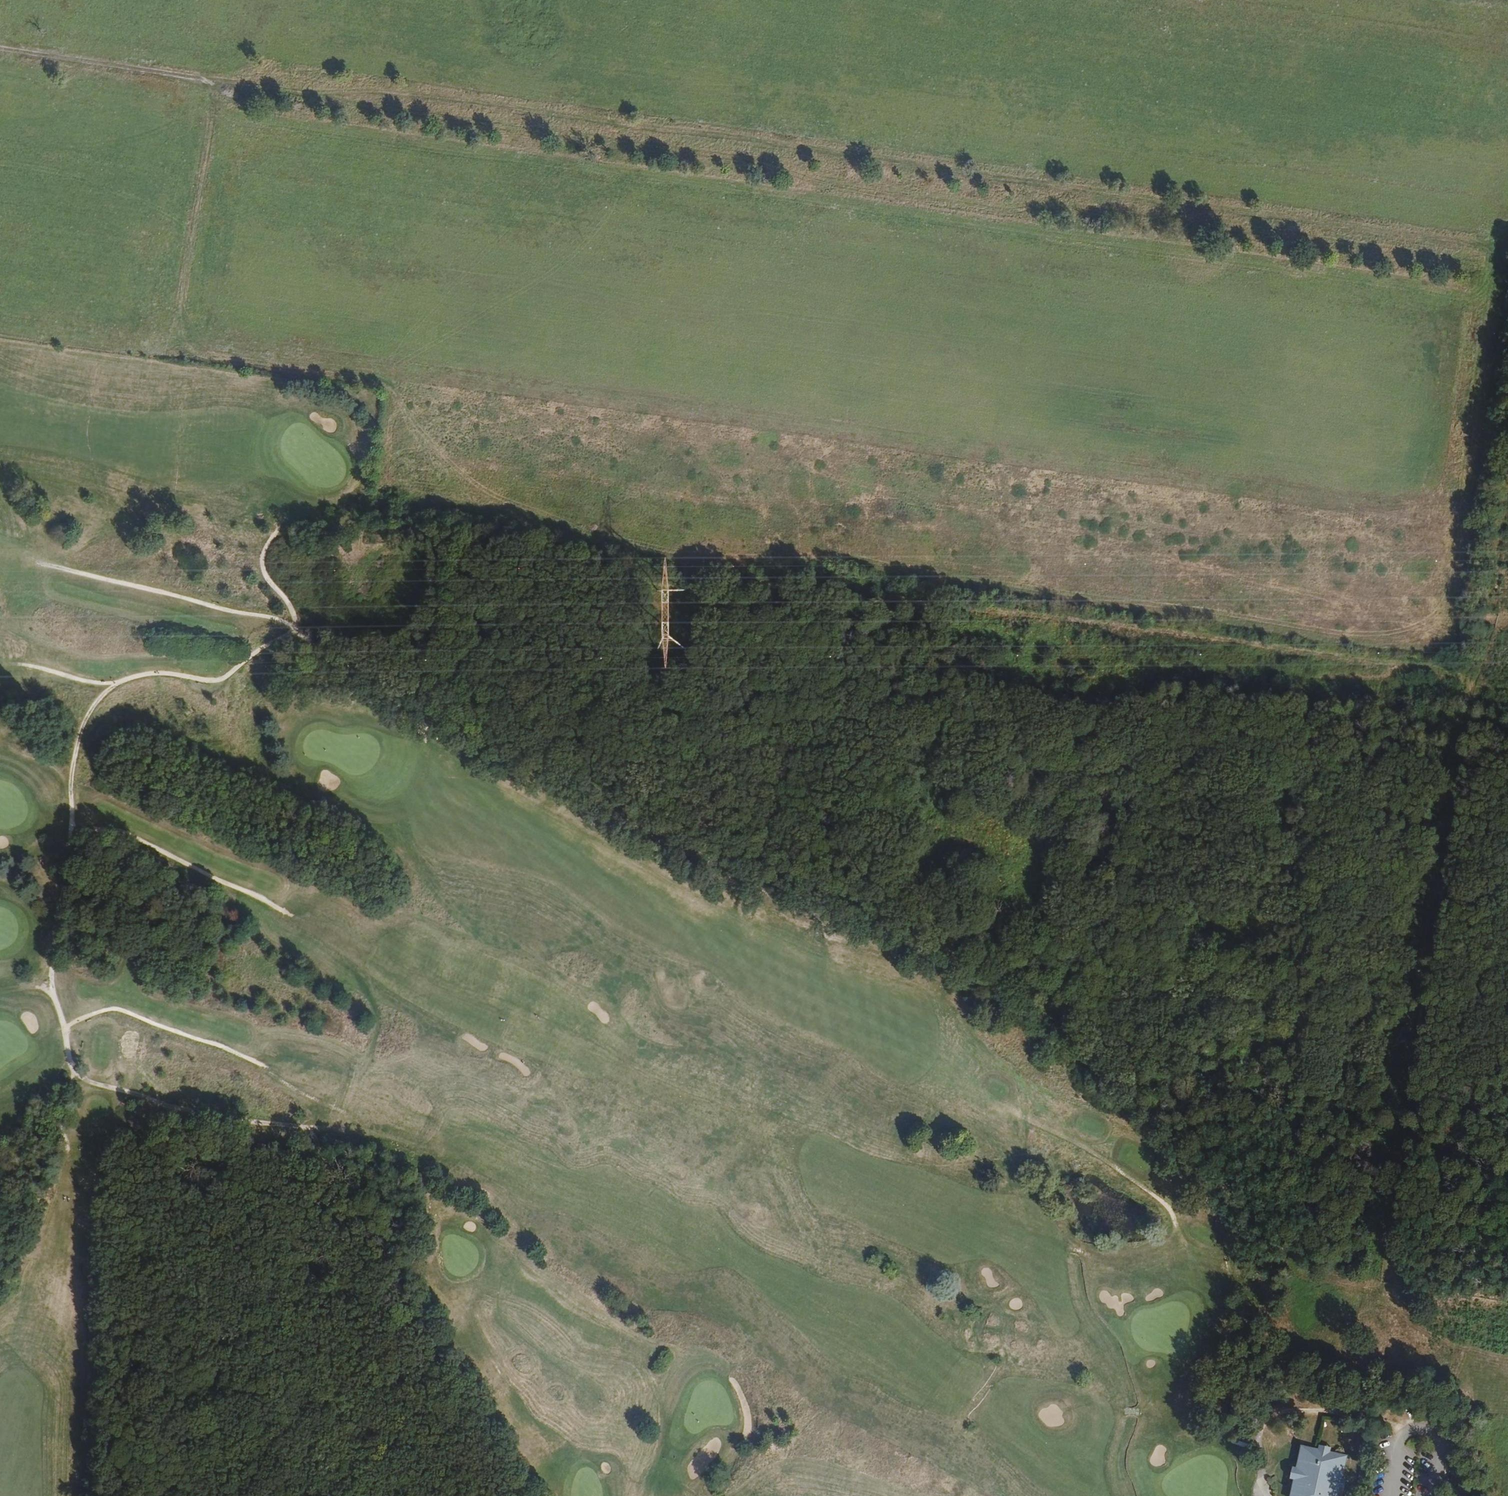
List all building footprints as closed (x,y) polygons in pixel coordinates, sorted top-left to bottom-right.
[(1349,1431),(1350,1425),(1341,1423),(1340,1430),(1349,1431)] [(1348,1455),(1331,1451),(1319,1448),(1302,1445),(1297,1467),(1294,1479),(1291,1495),(1339,1495),(1341,1487),(1343,1479),(1348,1455)]
